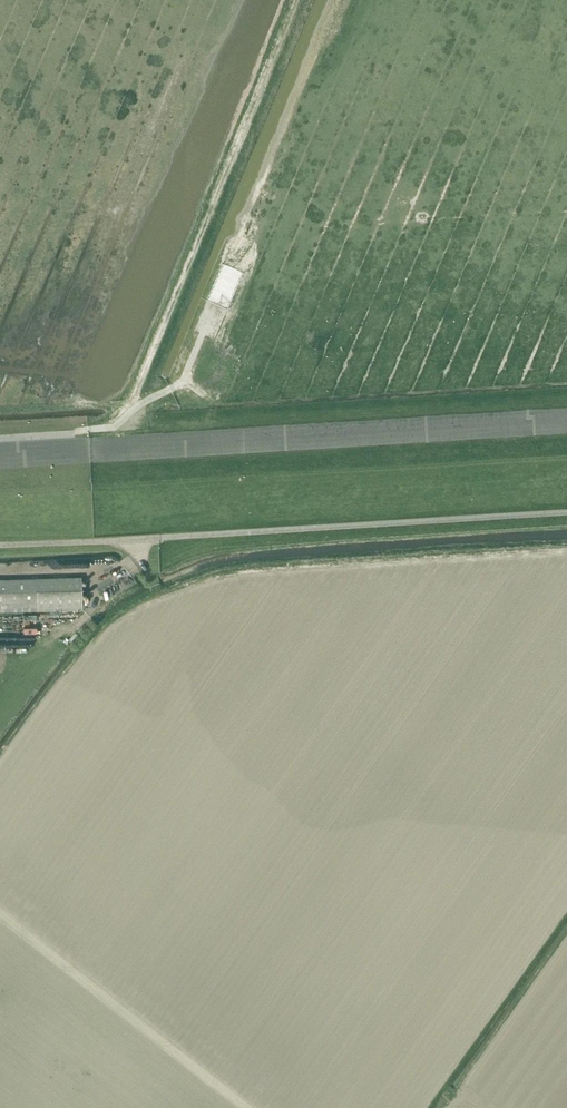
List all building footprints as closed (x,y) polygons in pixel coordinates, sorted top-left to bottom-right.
[(0,578),(0,610),(81,608),(81,576),(0,578)]
